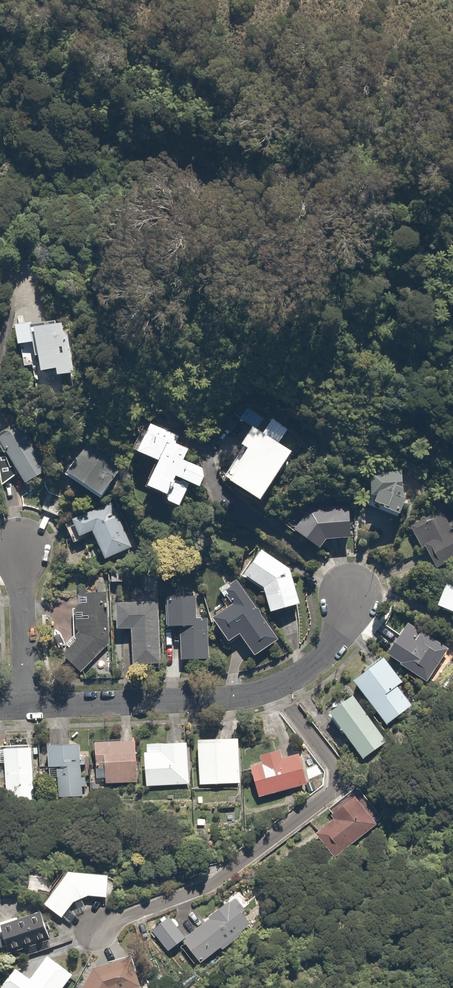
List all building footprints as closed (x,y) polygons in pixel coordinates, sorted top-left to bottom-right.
[(68,308),(29,319),(46,381),(85,370),(68,308)] [(186,460),(194,441),(148,421),(136,452),(159,462),(148,488),(183,503),(190,486),(204,492),(213,472),(186,460)] [(298,445),(255,422),(243,444),(252,448),(233,484),(267,502),(298,445)] [(10,429),(0,436),(0,441),(29,486),(42,478),(10,429)] [(124,468),(87,442),(67,471),(104,497),(124,468)] [(409,510),(407,470),(371,472),(372,498),(379,497),(379,504),(388,503),(389,511),(409,510)] [(128,547),(108,503),(107,504),(72,520),(81,540),(95,533),(107,558),(128,547)] [(295,526),(294,529),(319,550),(329,539),(352,536),(350,508),(312,508),(295,526)] [(442,511),(413,525),(435,568),(452,559),(452,532),(442,511)] [(291,567),(265,550),(264,551),(246,576),(265,589),(272,611),(302,601),(291,567)] [(283,639),(236,577),(220,589),(232,604),(215,617),(232,640),(239,634),(257,658),(283,639)] [(112,580),(75,580),(75,636),(76,636),(61,653),(82,671),(112,637),(112,580)] [(447,583),(439,606),(452,611),(452,585),(447,583)] [(197,591),(167,592),(169,626),(179,626),(181,661),(210,659),(208,624),(199,624),(197,591)] [(156,601),(116,601),(117,629),(132,629),(133,664),(163,663),(162,628),(156,628),(156,601)] [(448,649),(412,626),(391,656),(427,680),(448,649)] [(388,658),(356,680),(386,725),(412,708),(396,683),(402,679),(388,658)] [(355,692),(331,710),(365,754),(388,736),(355,692)] [(241,737),(199,738),(199,785),(241,784),(241,737)] [(135,740),(99,740),(99,769),(105,768),(105,785),(135,785),(135,740)] [(83,742),(49,743),(50,779),(57,779),(58,794),(84,793),(83,742)] [(0,744),(0,765),(6,765),(7,796),(36,795),(35,743),(0,744)] [(191,743),(148,743),(148,786),(190,786),(191,743)] [(265,763),(253,766),(260,795),(309,784),(302,754),(284,758),(283,750),(264,755),(265,763)] [(355,795),(333,814),(336,817),(318,833),(340,857),(379,822),(355,795)] [(111,874),(72,872),(45,903),(63,918),(81,896),(108,898),(111,874)] [(260,921),(233,892),(183,937),(210,967),(260,921)] [(43,912),(0,925),(0,952),(51,937),(43,912)] [(48,947),(31,973),(15,965),(1,987),(62,987),(74,967),(48,947)] [(137,955),(98,965),(83,987),(143,987),(137,957),(137,955)]
